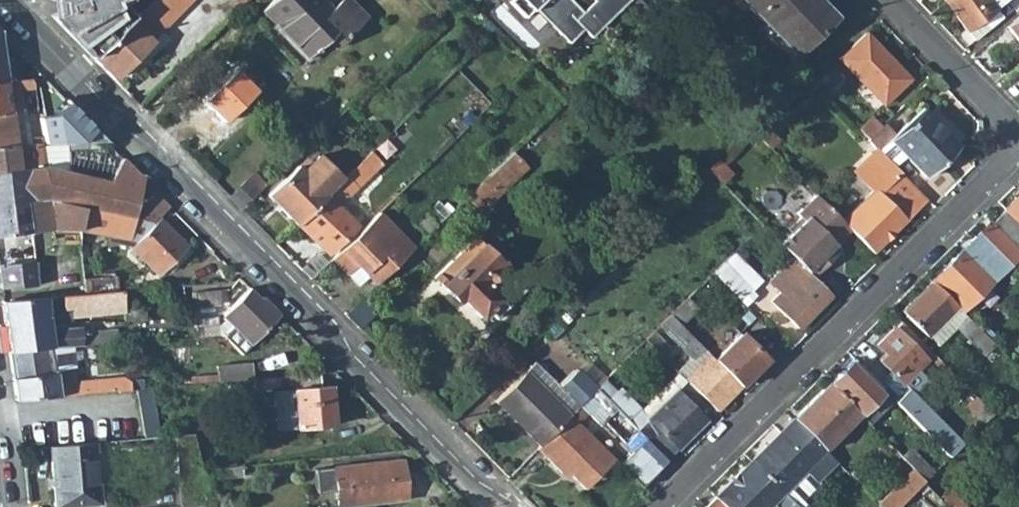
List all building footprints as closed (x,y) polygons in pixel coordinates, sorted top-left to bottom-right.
[(52,1),(54,2),(57,3),(58,12),(49,14),(77,43),(84,36),(98,51),(133,19),(127,11),(125,6),(128,2),(126,0),(51,0),(52,1)] [(112,78),(192,0),(154,0),(133,19),(98,51),(91,57),(112,78)] [(274,23),(308,57),(326,39),(333,45),(336,47),(367,16),(351,0),(342,0),(331,10),(322,0),(274,0),(262,11),(274,23)] [(629,0),(594,0),(596,2),(584,13),(571,0),(510,0),(508,1),(524,18),(533,8),(568,44),(582,30),(590,37),(629,0)] [(793,55),(833,16),(817,0),(741,0),(793,55)] [(995,9),(988,0),(948,0),(946,2),(966,30),(995,9)] [(1005,0),(988,0),(995,9),(1006,1),(1005,0)] [(995,9),(966,30),(974,41),(1002,18),(995,9)] [(1018,42),(1018,17),(1007,27),(1018,42)] [(7,82),(13,81),(11,63),(3,64),(2,58),(21,55),(0,34),(0,83),(7,82)] [(884,104),(909,79),(866,34),(841,59),(884,104)] [(77,43),(91,57),(98,51),(84,36),(77,43)] [(13,81),(15,92),(34,90),(33,82),(30,79),(13,81)] [(11,114),(21,112),(20,102),(10,104),(7,82),(0,83),(0,115),(11,114)] [(52,100),(59,94),(55,90),(48,96),(52,100)] [(928,180),(960,148),(924,111),(897,136),(886,125),(882,129),(869,141),(876,149),(880,153),(892,142),(928,180)] [(77,112),(56,114),(57,116),(39,119),(44,145),(54,144),(73,144),(89,144),(108,143),(77,112)] [(16,146),(13,124),(24,122),(23,114),(11,116),(11,114),(0,115),(0,148),(16,146)] [(882,129),(873,119),(860,132),(869,141),(882,129)] [(769,148),(776,141),(756,121),(749,128),(769,148)] [(73,152),(73,144),(54,144),(56,158),(67,158),(68,172),(108,182),(122,158),(108,143),(89,144),(89,151),(73,152)] [(16,146),(0,148),(0,207),(23,203),(51,199),(84,207),(129,217),(136,189),(108,182),(68,172),(44,167),(44,158),(56,158),(54,144),(44,145),(16,146)] [(872,192),(842,221),(850,230),(873,253),(927,200),(880,153),(876,149),(853,172),(872,192)] [(296,224),(327,252),(358,223),(339,204),(381,162),(370,151),(340,180),(296,224)] [(465,198),(479,211),(524,167),(511,154),(465,198)] [(268,196),(296,224),(340,180),(317,156),(301,171),(297,167),(268,196)] [(68,172),(67,158),(56,158),(44,158),(44,167),(68,172)] [(136,189),(129,217),(154,223),(158,218),(169,208),(141,179),(139,177),(139,176),(138,174),(122,158),(108,182),(136,189)] [(729,173),(717,159),(706,170),(719,183),(729,173)] [(229,197),(240,209),(266,184),(254,172),(229,197)] [(827,263),(827,252),(834,246),(850,230),(842,221),(814,194),(795,214),(797,217),(785,229),(788,233),(778,242),(792,256),(803,268),(812,277),(827,263)] [(992,223),(1018,250),(1018,195),(992,223)] [(51,199),(23,203),(27,234),(30,233),(53,230),(71,234),(74,221),(81,222),(84,207),(51,199)] [(403,240),(378,213),(331,258),(347,274),(355,266),(366,277),(374,286),(450,213),(437,199),(413,223),(417,227),(403,240)] [(0,207),(0,238),(27,234),(23,203),(0,207)] [(79,230),(79,231),(109,238),(110,232),(125,235),(129,217),(84,207),(81,222),(79,230)] [(158,218),(154,223),(130,247),(158,276),(187,248),(160,221),(158,218)] [(757,230),(761,234),(766,230),(762,226),(757,230)] [(1002,269),(974,239),(931,281),(960,311),(968,303),(1002,269)] [(834,246),(827,252),(827,263),(839,251),(834,246)] [(481,247),(442,285),(458,301),(460,298),(480,318),(499,299),(480,279),(490,270),(496,263),(481,247)] [(792,256),(768,280),(779,292),(801,270),(803,268),(792,256)] [(0,267),(0,287),(0,290),(37,286),(34,263),(0,267)] [(741,303),(752,292),(724,263),(713,274),(741,303)] [(347,274),(358,285),(366,277),(355,266),(347,274)] [(499,299),(509,290),(490,270),(480,279),(499,299)] [(829,297),(801,270),(779,292),(770,301),(797,328),(829,297)] [(111,279),(88,281),(89,295),(112,292),(111,279)] [(967,317),(960,311),(931,281),(901,311),(929,340),(931,338),(937,345),(967,317)] [(222,300),(221,287),(197,289),(198,303),(222,300)] [(225,337),(244,355),(281,315),(263,297),(260,300),(249,289),(223,316),(234,327),(225,337)] [(77,330),(64,331),(61,312),(66,311),(67,318),(122,312),(121,292),(112,292),(89,295),(84,295),(44,299),(2,303),(9,354),(65,350),(116,345),(114,332),(78,336),(77,330)] [(685,301),(674,312),(670,316),(679,325),(695,311),(685,301)] [(970,320),(977,313),(968,303),(960,311),(967,317),(970,320)] [(145,321),(144,310),(122,312),(123,323),(145,321)] [(688,356),(673,370),(714,411),(739,386),(713,360),(679,325),(670,316),(664,322),(667,326),(663,330),(688,356)] [(891,372),(879,384),(883,388),(893,398),(937,443),(943,437),(931,425),(938,418),(914,394),(902,383),(916,369),(932,353),(901,321),(893,329),(893,328),(877,344),(887,353),(879,360),(891,372)] [(966,332),(985,351),(993,343),(974,325),(966,332)] [(219,327),(202,328),(202,330),(196,331),(197,339),(220,337),(219,327)] [(667,346),(654,331),(645,341),(658,355),(667,346)] [(739,334),(713,360),(739,386),(765,361),(739,334)] [(24,402),(39,400),(134,392),(146,390),(145,379),(134,380),(134,383),(131,384),(129,383),(121,378),(69,383),(65,350),(9,354),(16,402),(24,402)] [(853,358),(829,383),(858,412),(883,388),(879,384),(853,358)] [(559,387),(534,360),(491,403),(536,448),(569,415),(595,390),(577,370),(559,387)] [(251,364),(217,367),(218,384),(252,381),(251,364)] [(902,383),(914,394),(927,380),(916,369),(902,383)] [(672,373),(634,410),(632,408),(622,417),(641,436),(645,440),(665,460),(714,411),(673,370),(672,373)] [(319,374),(290,377),(291,386),(292,392),(320,389),(319,374)] [(290,377),(261,380),(262,389),(291,386),(290,377)] [(606,401),(615,392),(604,381),(595,390),(606,401)] [(797,413),(828,445),(858,412),(829,383),(797,413)] [(858,412),(869,423),(893,398),(883,388),(858,412)] [(292,392),(296,429),(333,425),(329,389),(320,389),(292,392)] [(595,390),(569,415),(577,423),(588,413),(625,451),(641,436),(622,417),(606,401),(595,390)] [(283,393),(287,429),(296,429),(292,392),(283,393)] [(992,413),(975,396),(966,405),(983,421),(992,413)] [(569,415),(536,448),(559,470),(562,466),(567,471),(584,486),(611,458),(577,423),(569,415)] [(937,443),(949,455),(962,443),(938,418),(931,425),(943,437),(937,443)] [(798,496),(788,485),(802,471),(813,482),(834,461),(792,419),(750,461),(791,502),(798,496)] [(639,486),(665,460),(645,440),(618,465),(639,486)] [(931,474),(934,471),(903,440),(894,448),(917,472),(925,479),(931,474)] [(892,446),(888,442),(882,446),(887,451),(892,446)] [(49,447),(55,506),(71,506),(99,504),(94,443),(49,447)] [(315,471),(317,495),(336,493),(338,506),(373,506),(372,505),(406,501),(402,461),(315,471)] [(703,506),(796,506),(791,502),(750,461),(703,506)] [(562,466),(559,470),(564,475),(567,471),(562,466)] [(241,467),(214,470),(215,480),(242,476),(241,467)] [(882,506),(898,506),(921,484),(925,479),(917,472),(882,506)] [(931,474),(925,479),(921,484),(944,506),(963,506),(931,474)]
